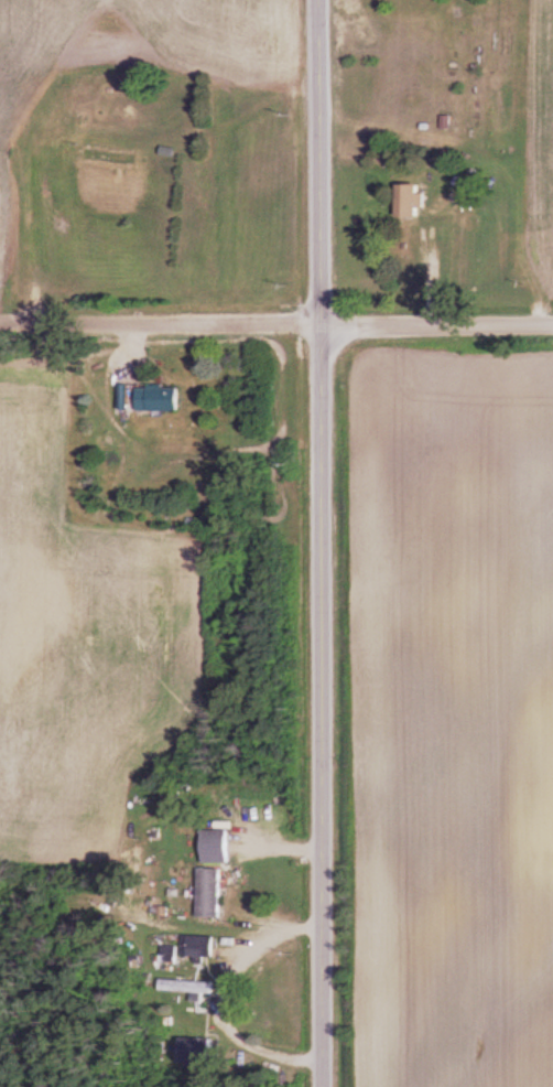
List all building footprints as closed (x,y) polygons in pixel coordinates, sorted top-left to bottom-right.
[(400,217),(425,217),(425,183),(400,183),(400,217)] [(184,410),(184,385),(138,385),(138,410),(184,410)] [(208,863),(234,863),(234,831),(208,831),(208,863)] [(226,917),(226,871),(202,871),(202,917),(226,917)] [(218,938),(195,938),(195,952),(218,952),(218,938)] [(206,992),(217,992),(218,982),(164,980),(164,991),(193,992),(193,1001),(206,1001),(206,992)] [(219,1039),(185,1039),(185,1062),(219,1062),(219,1039)]
